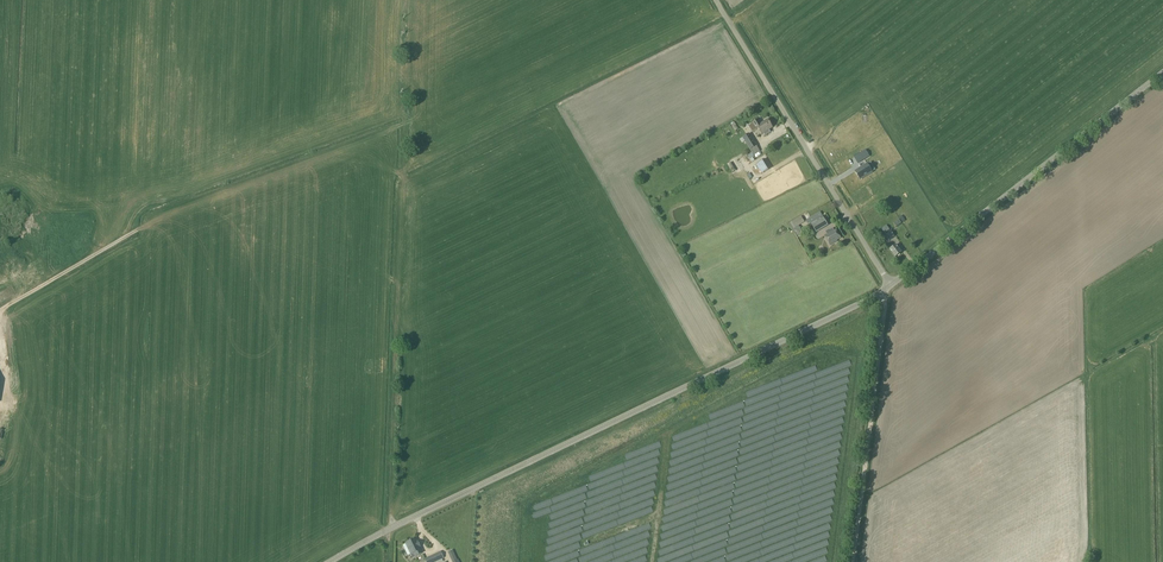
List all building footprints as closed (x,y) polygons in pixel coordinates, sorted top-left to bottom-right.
[(748,126),(752,133),(758,129),(759,130),(770,124),(767,120),(759,124),(757,121),(748,126)] [(770,124),(759,130),(762,134),(763,133),(765,136),(770,132),(769,130),(772,128),(770,124)] [(750,150),(757,146),(749,134),(743,138),(750,150)] [(866,150),(854,158),(857,164),(869,156),(866,150)] [(756,164),(762,173),(770,168),(764,160),(756,164)] [(729,161),(726,163),(731,170),(734,168),(729,161)] [(867,164),(856,171),(855,171),(855,172),(860,180),(861,179),(872,173),(867,164)] [(808,219),(816,232),(827,225),(820,212),(808,219)] [(801,217),(795,220),(798,225),(804,222),(801,217)] [(840,238),(836,230),(831,233),(831,232),(824,236),(830,245),(837,241),(836,241),(840,238)] [(884,236),(888,241),(895,236),(890,231),(884,236)] [(887,246),(895,257),(901,253),(896,245),(893,247),(891,244),(887,246)] [(422,553),(420,550),(415,539),(415,538),(405,543),(410,554),(411,554),(412,557),(422,553)] [(452,561),(453,561),(457,560),(452,551),(448,553),(452,561)] [(425,561),(434,561),(442,558),(440,552),(423,559),(425,561)]
